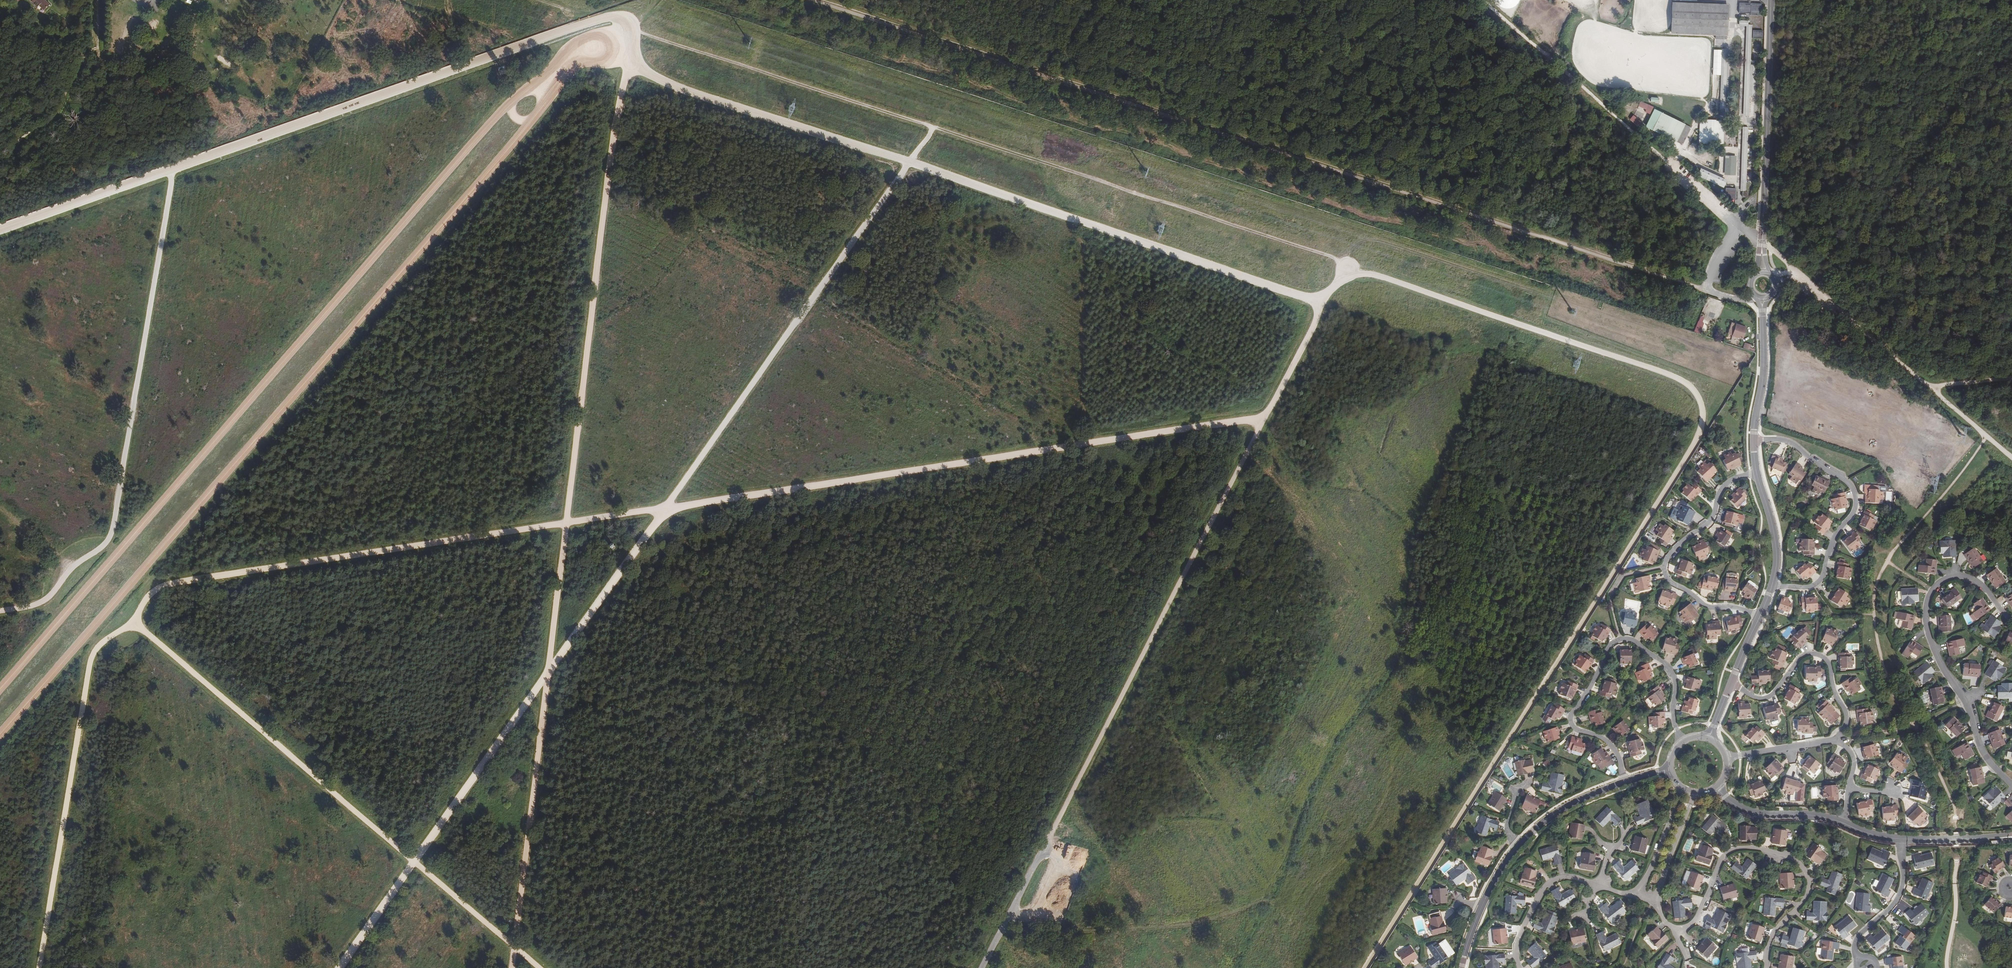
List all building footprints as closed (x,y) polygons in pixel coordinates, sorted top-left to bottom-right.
[(45,0),(44,0),(43,1),(42,0),(31,0),(38,7),(39,5),(44,10),(49,5),(45,0)] [(164,0),(130,0),(157,13),(164,0)] [(177,1),(200,9),(201,5),(185,0),(178,0),(177,1)] [(1696,2),(1672,1),(1671,32),(1715,34),(1715,39),(1726,40),(1728,7),(1703,6),(1703,3),(1696,3),(1696,2)] [(223,11),(231,18),(235,13),(227,6),(223,11)] [(1752,24),(1748,24),(1743,115),(1747,115),(1747,114),(1752,114),(1753,104),(1751,104),(1753,61),(1750,60),(1750,49),(1755,49),(1755,33),(1751,33),(1752,24)] [(164,38),(169,31),(165,28),(160,35),(164,38)] [(172,42),(169,51),(177,54),(180,45),(172,42)] [(1721,49),(1713,50),(1713,74),(1720,76),(1721,49)] [(1651,130),(1659,113),(1654,110),(1645,127),(1651,130)] [(1666,137),(1674,142),(1683,125),(1659,113),(1651,130),(1659,134),(1666,137)] [(1642,114),(1637,126),(1640,128),(1646,115),(1642,114)] [(1722,145),(1722,134),(1720,134),(1720,121),(1699,121),(1699,144),(1722,145)] [(1689,128),(1683,125),(1674,142),(1681,145),(1689,128)] [(1753,126),(1744,126),(1741,191),(1745,191),(1746,186),(1750,186),(1753,126)] [(1725,181),(1700,170),(1699,174),(1698,176),(1723,187),(1725,181)] [(1725,188),(1726,196),(1731,196),(1731,200),(1736,199),(1735,188),(1725,188)] [(1700,332),(1703,324),(1698,322),(1695,329),(1700,332)] [(1746,327),(1737,324),(1734,335),(1743,338),(1746,327)] [(1727,470),(1730,468),(1732,467),(1733,469),(1741,465),(1736,453),(1732,455),(1730,452),(1724,455),(1726,459),(1723,461),(1727,470)] [(1785,464),(1782,463),(1780,462),(1780,459),(1775,457),(1775,459),(1773,465),(1771,469),(1782,473),(1785,464)] [(1706,482),(1713,476),(1711,475),(1713,473),(1716,471),(1709,463),(1707,465),(1704,462),(1698,467),(1700,469),(1697,472),(1706,482)] [(1801,469),(1801,468),(1802,467),(1797,463),(1795,465),(1791,471),(1789,474),(1792,477),(1790,480),(1797,484),(1799,480),(1801,481),(1806,473),(1803,471),(1801,469)] [(1820,478),(1819,477),(1815,475),(1810,484),(1813,486),(1811,490),(1818,493),(1819,491),(1823,493),(1829,481),(1821,477),(1820,478)] [(1681,492),(1688,498),(1691,500),(1695,496),(1695,497),(1702,488),(1694,482),(1692,484),(1688,481),(1683,487),(1685,488),(1681,492)] [(1879,491),(1879,486),(1865,485),(1864,492),(1865,492),(1868,493),(1868,495),(1865,495),(1865,502),(1882,503),(1883,492),(1879,491)] [(1745,500),(1744,498),(1742,497),(1745,494),(1739,488),(1733,494),(1735,496),(1734,498),(1732,499),(1739,506),(1745,500)] [(1835,509),(1837,509),(1845,507),(1847,506),(1846,502),(1845,500),(1847,500),(1844,491),(1843,491),(1843,490),(1840,490),(1840,492),(1838,492),(1839,496),(1834,497),(1830,498),(1833,506),(1834,506),(1835,509)] [(1682,499),(1678,508),(1675,515),(1679,517),(1678,520),(1688,524),(1689,521),(1690,519),(1691,520),(1695,512),(1690,510),(1691,507),(1682,499)] [(1865,509),(1861,517),(1864,518),(1863,520),(1862,524),(1871,528),(1875,518),(1872,516),(1873,512),(1865,509)] [(1724,517),(1723,522),(1737,526),(1740,519),(1738,518),(1739,515),(1727,512),(1725,517),(1724,517)] [(1825,534),(1831,526),(1829,525),(1830,524),(1832,521),(1822,514),(1820,517),(1819,516),(1814,523),(1818,525),(1822,528),(1820,531),(1825,534)] [(1667,543),(1671,536),(1669,535),(1672,529),(1665,525),(1664,526),(1660,523),(1655,530),(1659,532),(1656,536),(1660,538),(1667,543)] [(1720,529),(1716,534),(1719,536),(1717,538),(1716,540),(1724,546),(1731,537),(1720,529)] [(1860,546),(1858,544),(1855,539),(1858,537),(1855,534),(1854,532),(1846,538),(1847,539),(1846,540),(1842,542),(1850,553),(1853,550),(1853,551),(1860,546)] [(1809,552),(1809,556),(1813,556),(1815,556),(1816,547),(1815,546),(1815,545),(1815,541),(1802,539),(1802,543),(1801,543),(1800,551),(1804,551),(1809,552)] [(1699,560),(1703,558),(1701,540),(1697,542),(1698,544),(1692,547),(1695,556),(1697,555),(1699,560)] [(1952,541),(1944,541),(1939,542),(1940,550),(1943,550),(1943,554),(1943,557),(1955,557),(1954,541),(1952,541)] [(1639,556),(1641,556),(1644,557),(1643,560),(1651,563),(1653,560),(1654,558),(1656,559),(1659,551),(1653,549),(1647,546),(1645,549),(1642,548),(1639,556)] [(1970,562),(1969,563),(1972,568),(1982,561),(1981,559),(1973,548),(1965,554),(1970,562)] [(1837,561),(1836,570),(1837,570),(1836,572),(1836,576),(1848,579),(1849,575),(1850,575),(1851,568),(1847,567),(1843,566),(1844,562),(1843,562),(1844,559),(1839,558),(1839,561),(1837,561)] [(1918,572),(1934,574),(1936,566),(1936,560),(1927,559),(1926,566),(1919,565),(1918,572)] [(1681,579),(1682,576),(1683,573),(1687,574),(1690,575),(1693,568),(1692,567),(1693,564),(1681,560),(1679,565),(1678,564),(1675,574),(1677,575),(1677,577),(1681,579)] [(1807,575),(1809,577),(1816,571),(1810,565),(1807,567),(1805,565),(1804,564),(1796,571),(1802,579),(1805,576),(1807,575)] [(1995,569),(1987,574),(1993,583),(1992,584),(1995,589),(2005,582),(1995,569)] [(1725,592),(1730,592),(1730,588),(1732,588),(1737,588),(1737,579),(1737,574),(1733,574),(1729,574),(1726,574),(1726,579),(1725,582),(1723,582),(1723,591),(1725,591),(1725,592)] [(1649,576),(1635,578),(1636,583),(1632,584),(1634,591),(1639,590),(1639,592),(1649,590),(1648,584),(1650,583),(1649,576)] [(1701,589),(1709,591),(1711,587),(1712,587),(1716,589),(1719,579),(1708,576),(1707,580),(1704,579),(1703,580),(1702,580),(1701,583),(1699,587),(1701,588),(1701,589)] [(1754,586),(1751,583),(1750,582),(1749,582),(1741,592),(1745,594),(1746,596),(1744,598),(1748,601),(1756,592),(1754,590),(1755,588),(1755,587),(1754,586)] [(1839,588),(1834,595),(1835,597),(1834,598),(1831,601),(1840,608),(1842,605),(1845,608),(1850,602),(1848,600),(1850,597),(1839,588)] [(1901,604),(1910,603),(1910,601),(1913,601),(1917,600),(1917,588),(1901,589),(1901,604)] [(1954,588),(1949,592),(1950,593),(1942,599),(1947,606),(1948,606),(1960,597),(1954,588)] [(1669,607),(1670,604),(1672,600),(1675,601),(1677,594),(1668,591),(1668,592),(1663,590),(1658,601),(1662,603),(1662,605),(1669,607)] [(1801,597),(1801,605),(1805,604),(1805,608),(1806,612),(1813,611),(1814,609),(1817,609),(1816,597),(1812,597),(1812,599),(1810,599),(1810,596),(1801,597)] [(1791,603),(1788,603),(1785,602),(1786,599),(1781,597),(1778,610),(1784,611),(1788,613),(1791,603)] [(1989,610),(1984,603),(1981,598),(1973,604),(1977,610),(1971,614),(1976,619),(1989,610)] [(1683,614),(1680,616),(1689,628),(1695,623),(1698,619),(1696,617),(1699,616),(1697,613),(1695,611),(1697,610),(1691,603),(1688,606),(1686,604),(1681,608),(1683,610),(1680,611),(1683,614)] [(1628,613),(1625,612),(1621,624),(1628,626),(1627,627),(1633,628),(1637,614),(1629,611),(1628,613)] [(1910,629),(1912,624),(1914,615),(1913,615),(1897,611),(1895,618),(1902,620),(1901,627),(1910,629)] [(1948,615),(1939,616),(1939,626),(1938,626),(1938,632),(1950,631),(1948,615)] [(1993,637),(1999,630),(1996,628),(1998,625),(2000,623),(1990,616),(1981,629),(1982,629),(1990,635),(1993,637)] [(1737,617),(1733,618),(1733,621),(1731,621),(1726,622),(1729,632),(1740,629),(1737,617)] [(1706,625),(1706,636),(1708,636),(1708,640),(1716,640),(1716,636),(1720,636),(1720,622),(1712,622),(1712,625),(1706,625)] [(1603,629),(1600,627),(1596,625),(1592,632),(1593,633),(1591,636),(1601,643),(1604,638),(1606,639),(1611,630),(1605,626),(1603,629)] [(1647,628),(1644,626),(1638,632),(1644,638),(1646,636),(1648,637),(1651,641),(1658,634),(1650,625),(1649,627),(1647,628)] [(1805,627),(1802,629),(1807,636),(1811,634),(1805,627)] [(1792,641),(1793,643),(1797,647),(1797,648),(1804,643),(1802,641),(1804,639),(1807,636),(1802,629),(1801,628),(1792,636),(1794,639),(1792,641)] [(1822,639),(1826,641),(1827,641),(1826,642),(1832,645),(1834,639),(1836,635),(1838,631),(1830,628),(1830,629),(1827,628),(1822,639)] [(2010,647),(2011,642),(2011,630),(2010,629),(2003,644),(2010,647)] [(1665,638),(1661,649),(1667,651),(1667,652),(1676,655),(1679,644),(1675,643),(1676,640),(1669,638),(1668,639),(1665,638)] [(1946,642),(1948,651),(1949,656),(1959,654),(1957,647),(1964,645),(1962,638),(1946,642)] [(1911,639),(1910,640),(1901,653),(1907,657),(1911,651),(1917,655),(1922,647),(1918,644),(1911,639)] [(1620,648),(1620,663),(1628,663),(1628,662),(1632,661),(1632,649),(1626,649),(1626,648),(1620,648)] [(1770,658),(1773,660),(1776,661),(1775,665),(1781,668),(1786,659),(1784,658),(1787,653),(1776,648),(1774,652),(1773,651),(1770,658)] [(1681,659),(1683,663),(1687,661),(1688,664),(1690,667),(1698,663),(1692,653),(1681,659)] [(1835,668),(1836,668),(1840,669),(1848,670),(1848,666),(1849,666),(1850,658),(1846,658),(1841,657),(1842,653),(1836,653),(1834,662),(1836,662),(1836,664),(1835,668)] [(1586,659),(1583,657),(1580,654),(1575,661),(1577,662),(1574,665),(1584,672),(1587,667),(1589,668),(1594,660),(1588,656),(1586,659)] [(1923,682),(1930,677),(1928,675),(1930,673),(1933,671),(1925,661),(1913,671),(1923,682)] [(1995,681),(1997,678),(1998,676),(2001,677),(2005,669),(1993,661),(1984,675),(1995,681)] [(1636,672),(1640,679),(1641,679),(1642,682),(1652,678),(1650,672),(1651,672),(1647,662),(1640,666),(1641,670),(1639,671),(1636,672)] [(1962,675),(1968,676),(1968,674),(1979,675),(1980,665),(1963,663),(1962,675)] [(1817,681),(1817,677),(1817,674),(1821,674),(1821,666),(1811,666),(1811,668),(1805,667),(1805,680),(1809,680),(1809,681),(1817,681)] [(1755,677),(1756,681),(1756,682),(1758,682),(1759,685),(1764,684),(1763,681),(1766,681),(1770,681),(1769,670),(1757,671),(1758,676),(1755,676),(1755,677)] [(1687,683),(1685,688),(1694,691),(1696,687),(1697,688),(1699,681),(1686,676),(1684,682),(1685,683),(1687,683)] [(1860,686),(1855,679),(1852,681),(1850,678),(1841,684),(1846,692),(1847,692),(1848,691),(1852,696),(1861,689),(1859,686),(1860,686)] [(1599,695),(1606,697),(1607,693),(1610,694),(1614,695),(1616,687),(1617,684),(1605,680),(1604,686),(1602,685),(1599,695)] [(1569,686),(1566,685),(1562,683),(1559,691),(1561,691),(1559,694),(1570,699),(1572,694),(1574,695),(1577,685),(1571,682),(1569,686)] [(2001,686),(1997,686),(1998,698),(2011,698),(2011,684),(2004,684),(2004,686),(2001,686)] [(1795,691),(1796,688),(1790,685),(1785,693),(1786,694),(1784,698),(1794,704),(1796,701),(1797,701),(1801,695),(1798,693),(1795,691)] [(1658,686),(1652,690),(1654,693),(1651,695),(1648,698),(1653,704),(1654,703),(1656,706),(1666,699),(1663,694),(1658,686)] [(1941,697),(1939,687),(1930,688),(1930,690),(1933,703),(1933,704),(1944,702),(1943,696),(1941,697)] [(1679,711),(1687,713),(1688,710),(1691,710),(1692,711),(1695,700),(1686,697),(1684,702),(1684,703),(1681,703),(1679,711)] [(1824,698),(1819,704),(1823,708),(1821,711),(1818,714),(1824,720),(1825,719),(1831,725),(1839,717),(1835,713),(1836,712),(1834,710),(1832,708),(1833,707),(1824,698)] [(1742,716),(1747,716),(1746,715),(1750,714),(1749,704),(1743,705),(1743,702),(1739,702),(1741,708),(1741,711),(1742,716)] [(2003,707),(1995,702),(1990,712),(1988,711),(1985,716),(1996,721),(2003,707)] [(1779,718),(1778,714),(1776,709),(1780,708),(1778,703),(1768,705),(1769,707),(1767,707),(1763,709),(1767,721),(1770,719),(1771,721),(1779,718)] [(1555,708),(1553,707),(1551,706),(1545,716),(1553,722),(1556,718),(1557,715),(1560,717),(1564,710),(1557,705),(1555,708)] [(1856,710),(1858,720),(1859,720),(1860,722),(1860,725),(1873,723),(1872,719),(1873,719),(1872,711),(1868,712),(1864,712),(1864,709),(1863,709),(1862,706),(1858,707),(1859,710),(1857,710),(1856,710)] [(1589,712),(1591,720),(1594,720),(1595,722),(1596,726),(1605,723),(1602,712),(1600,712),(1598,713),(1597,710),(1589,712)] [(1653,716),(1650,717),(1651,725),(1652,725),(1652,728),(1662,728),(1662,722),(1665,722),(1664,712),(1656,713),(1656,716),(1653,716)] [(1955,722),(1957,720),(1953,717),(1945,724),(1956,736),(1963,729),(1955,722)] [(1809,725),(1809,723),(1809,719),(1801,719),(1801,721),(1797,721),(1797,731),(1802,731),(1803,734),(1813,734),(1813,725),(1809,725)] [(1612,728),(1615,732),(1618,730),(1619,732),(1621,735),(1630,729),(1623,720),(1612,728)] [(1964,728),(1957,720),(1955,722),(1963,729),(1964,728)] [(1546,738),(1547,742),(1559,739),(1558,734),(1558,733),(1556,727),(1542,731),(1544,739),(1546,738)] [(1752,743),(1755,740),(1756,739),(1759,740),(1764,734),(1758,728),(1756,731),(1754,729),(1752,728),(1745,736),(1752,743)] [(1998,729),(1989,733),(1993,742),(1991,743),(1993,748),(2004,744),(1998,729)] [(1572,737),(1570,746),(1574,747),(1573,749),(1572,751),(1584,754),(1587,744),(1582,743),(1580,743),(1580,740),(1572,737)] [(1630,757),(1638,755),(1637,751),(1640,751),(1645,749),(1643,742),(1641,742),(1640,739),(1628,742),(1630,747),(1628,748),(1630,757)] [(1952,750),(1955,756),(1962,753),(1965,759),(1974,755),(1971,750),(1967,742),(1952,750)] [(1862,748),(1863,751),(1863,753),(1862,753),(1864,759),(1879,755),(1876,746),(1874,747),(1874,744),(1867,746),(1862,748)] [(1599,765),(1602,763),(1604,762),(1605,764),(1613,759),(1607,750),(1604,752),(1602,749),(1593,755),(1595,758),(1594,759),(1599,765)] [(1889,762),(1892,765),(1894,766),(1893,767),(1900,773),(1907,764),(1904,761),(1906,758),(1900,754),(1899,755),(1896,753),(1889,762)] [(1832,754),(1828,760),(1832,763),(1830,765),(1828,768),(1834,773),(1836,771),(1838,773),(1844,763),(1840,760),(1841,759),(1832,754)] [(1801,765),(1813,774),(1818,768),(1817,767),(1819,764),(1809,757),(1806,761),(1805,760),(1801,765)] [(1527,772),(1527,773),(1533,771),(1532,765),(1533,765),(1532,761),(1531,761),(1531,759),(1524,761),(1524,760),(1519,761),(1518,760),(1516,760),(1517,761),(1514,762),(1518,776),(1524,775),(1524,773),(1527,772)] [(1767,773),(1772,778),(1783,768),(1779,763),(1778,764),(1774,760),(1766,769),(1768,771),(1767,773)] [(1860,777),(1866,781),(1868,778),(1871,779),(1875,781),(1878,774),(1877,773),(1879,770),(1878,770),(1875,768),(1868,764),(1866,768),(1867,768),(1866,770),(1864,769),(1860,777)] [(1981,777),(1979,767),(1969,769),(1973,785),(1984,783),(1983,777),(1981,777)] [(1545,784),(1546,781),(1543,781),(1541,790),(1561,794),(1562,789),(1564,789),(1566,789),(1566,788),(1567,785),(1567,784),(1566,782),(1562,782),(1564,775),(1551,772),(1548,784),(1545,784)] [(1795,781),(1795,780),(1786,777),(1782,790),(1786,791),(1785,793),(1793,796),(1794,792),(1797,793),(1800,783),(1796,782),(1795,781)] [(1746,786),(1749,792),(1752,791),(1753,794),(1755,798),(1763,794),(1762,793),(1766,792),(1761,781),(1756,783),(1755,782),(1746,786)] [(1914,784),(1913,789),(1913,791),(1911,790),(1910,796),(1924,800),(1926,791),(1925,790),(1926,787),(1920,785),(1921,783),(1917,782),(1916,784),(1914,784)] [(1823,797),(1827,797),(1831,797),(1831,801),(1838,800),(1838,790),(1837,790),(1836,785),(1824,786),(1824,790),(1823,789),(1823,797)] [(2000,800),(2004,797),(2005,796),(1996,788),(1994,790),(1991,792),(1990,790),(1983,797),(1993,807),(2000,800)] [(1502,804),(1504,804),(1507,799),(1495,792),(1488,804),(1489,805),(1489,806),(1490,807),(1491,807),(1499,812),(1502,807),(1500,806),(1502,804)] [(1527,795),(1521,807),(1535,813),(1540,801),(1535,798),(1534,800),(1532,799),(1532,797),(1527,795)] [(1637,825),(1656,817),(1652,809),(1648,800),(1635,806),(1640,817),(1637,819),(1636,816),(1634,817),(1637,825)] [(1870,815),(1870,812),(1869,808),(1872,807),(1871,800),(1861,802),(1861,803),(1860,804),(1857,804),(1859,816),(1862,815),(1863,817),(1870,815)] [(1895,820),(1894,816),(1894,811),(1897,811),(1896,805),(1886,806),(1887,807),(1885,808),(1881,808),(1883,821),(1887,820),(1887,822),(1895,820)] [(1915,805),(1908,811),(1909,813),(1907,814),(1905,816),(1912,824),(1914,822),(1918,825),(1923,819),(1921,817),(1924,815),(1915,805)] [(1615,827),(1621,821),(1608,807),(1595,820),(1603,828),(1611,820),(1614,823),(1613,825),(1615,827)] [(1722,835),(1727,828),(1713,815),(1702,828),(1710,836),(1717,828),(1720,831),(1719,833),(1722,835)] [(1499,823),(1481,816),(1475,833),(1486,836),(1489,826),(1494,828),(1493,830),(1496,831),(1499,823)] [(1567,822),(1564,837),(1576,839),(1577,833),(1576,833),(1576,830),(1578,831),(1579,824),(1567,822)] [(1748,826),(1744,826),(1740,826),(1740,841),(1746,841),(1746,839),(1750,839),(1750,840),(1756,840),(1756,834),(1757,834),(1757,829),(1756,829),(1756,827),(1750,828),(1750,826),(1748,826)] [(1785,846),(1787,832),(1774,830),(1773,835),(1775,835),(1775,838),(1773,838),(1772,844),(1785,846)] [(1644,854),(1648,840),(1636,837),(1634,842),(1636,842),(1635,845),(1633,845),(1632,851),(1644,854)] [(1562,863),(1556,845),(1540,850),(1543,861),(1553,858),(1554,863),(1552,863),(1553,866),(1562,863)] [(1822,851),(1813,845),(1805,856),(1810,860),(1811,858),(1815,860),(1814,861),(1819,865),(1822,860),(1823,861),(1826,857),(1825,856),(1826,855),(1821,851),(1822,851)] [(1489,856),(1490,856),(1492,850),(1487,848),(1487,847),(1482,846),(1481,846),(1479,852),(1478,852),(1474,861),(1488,866),(1490,860),(1488,860),(1489,856)] [(1696,861),(1709,865),(1711,859),(1709,858),(1710,855),(1711,856),(1713,850),(1708,848),(1708,847),(1704,846),(1703,846),(1702,846),(1700,851),(1699,851),(1698,853),(1697,853),(1696,857),(1697,857),(1696,861)] [(1879,854),(1880,852),(1872,848),(1867,859),(1884,867),(1890,854),(1884,851),(1883,853),(1882,855),(1879,854)] [(1581,859),(1579,868),(1593,871),(1594,865),(1592,864),(1593,861),(1594,855),(1589,854),(1589,853),(1585,852),(1585,853),(1583,853),(1582,859),(1581,859)] [(1919,858),(1918,855),(1918,852),(1911,854),(1915,868),(1932,864),(1930,852),(1921,855),(1922,857),(1919,858)] [(2001,869),(2004,867),(1999,858),(1991,862),(1992,864),(1989,866),(1995,875),(1998,872),(1997,871),(2001,869)] [(1746,880),(1757,866),(1748,859),(1742,867),(1738,864),(1739,863),(1737,861),(1731,868),(1746,880)] [(1625,881),(1639,870),(1631,861),(1624,867),(1621,864),(1622,863),(1620,860),(1613,866),(1625,881)] [(1456,869),(1448,875),(1456,885),(1466,878),(1468,881),(1466,882),(1468,885),(1475,879),(1463,863),(1455,868),(1456,869)] [(1044,878),(1048,879),(1053,866),(1049,864),(1044,878)] [(1534,878),(1536,871),(1525,868),(1523,874),(1522,874),(1519,884),(1533,888),(1535,881),(1533,881),(1534,877),(1534,878)] [(1827,893),(1835,896),(1843,875),(1832,871),(1828,880),(1824,879),(1825,877),(1822,876),(1819,885),(1828,888),(1827,893)] [(1686,886),(1698,891),(1700,885),(1699,885),(1700,882),(1701,882),(1703,877),(1691,872),(1686,886)] [(1793,879),(1793,873),(1780,874),(1780,879),(1781,889),(1794,888),(1793,882),(1791,882),(1791,879),(1793,879)] [(1888,885),(1890,886),(1894,878),(1883,873),(1875,890),(1888,896),(1891,890),(1889,889),(1886,888),(1888,885)] [(1990,880),(1991,881),(1993,877),(1983,873),(1981,876),(1980,875),(1976,884),(1986,888),(1988,884),(1990,880)] [(1918,889),(1916,888),(1913,887),(1911,893),(1925,899),(1932,882),(1921,877),(1917,885),(1920,886),(1918,889)] [(1041,895),(1046,879),(1043,878),(1037,894),(1041,895)] [(1724,901),(1738,897),(1734,884),(1729,886),(1729,887),(1726,888),(1726,887),(1720,888),(1724,901)] [(1561,908),(1576,899),(1570,890),(1561,894),(1559,891),(1560,890),(1559,887),(1551,892),(1561,908)] [(1446,888),(1432,889),(1433,904),(1446,903),(1446,898),(1445,898),(1444,895),(1446,894),(1446,888)] [(1866,902),(1868,903),(1869,893),(1857,892),(1856,911),(1871,912),(1871,906),(1868,905),(1866,905),(1866,902)] [(1524,906),(1525,897),(1506,896),(1505,913),(1516,914),(1517,904),(1522,904),(1522,906),(1524,906)] [(1998,903),(1995,900),(1991,897),(1984,905),(1991,911),(1992,910),(1994,912),(2002,905),(1999,902),(1998,903)] [(1781,909),(1783,909),(1784,900),(1765,898),(1764,915),(1775,916),(1776,906),(1781,907),(1781,909)] [(1675,919),(1686,918),(1685,908),(1689,907),(1690,909),(1693,909),(1691,900),(1673,902),(1675,919)] [(1619,918),(1626,912),(1618,901),(1608,909),(1607,907),(1609,905),(1607,903),(1599,908),(1612,924),(1619,919),(1619,918)] [(1806,920),(1827,921),(1827,912),(1827,902),(1813,902),(1813,914),(1809,914),(1810,911),(1807,911),(1806,920)] [(1912,912),(1911,910),(1909,908),(1904,912),(1913,924),(1927,913),(1920,903),(1913,909),(1915,911),(1912,912)] [(1705,924),(1723,933),(1727,925),(1726,924),(1730,916),(1718,910),(1713,921),(1710,920),(1711,917),(1709,916),(1705,924)] [(1442,923),(1439,911),(1428,915),(1430,925),(1429,926),(1432,935),(1446,931),(1444,926),(1442,926),(1442,923)] [(1533,928),(1551,935),(1555,927),(1558,918),(1546,912),(1541,923),(1538,923),(1539,920),(1536,919),(1533,928)] [(1848,929),(1849,931),(1857,925),(1849,916),(1835,928),(1844,939),(1849,935),(1847,933),(1846,931),(1848,929)] [(1763,934),(1765,928),(1752,924),(1747,938),(1760,942),(1762,936),(1761,936),(1762,933),(1763,934)] [(1900,938),(1898,937),(1895,942),(1904,949),(1915,934),(1901,924),(1897,930),(1901,933),(1900,934),(1901,936),(1900,938)] [(1658,949),(1668,939),(1664,935),(1662,936),(1660,933),(1660,932),(1656,928),(1652,932),(1651,931),(1648,934),(1648,935),(1647,936),(1651,940),(1650,941),(1658,949)] [(1780,943),(1799,949),(1804,932),(1794,928),(1790,939),(1785,937),(1786,935),(1783,934),(1780,943)] [(1494,945),(1507,944),(1507,938),(1505,938),(1505,935),(1506,934),(1506,929),(1493,930),(1494,945)] [(1572,945),(1586,941),(1584,929),(1578,930),(1578,932),(1575,932),(1575,931),(1569,932),(1572,945)] [(1885,946),(1883,943),(1889,939),(1881,929),(1875,935),(1876,937),(1874,939),(1871,934),(1866,939),(1875,950),(1877,953),(1885,946)] [(1605,952),(1620,944),(1615,934),(1606,938),(1604,934),(1606,933),(1604,931),(1596,935),(1605,952)] [(1706,959),(1716,947),(1707,939),(1703,943),(1704,944),(1702,946),(1701,945),(1697,950),(1706,959)] [(1832,952),(1834,952),(1834,950),(1838,951),(1839,944),(1823,941),(1820,959),(1832,961),(1833,955),(1831,954),(1832,952)] [(1547,956),(1536,943),(1527,950),(1533,958),(1530,961),(1529,960),(1527,961),(1532,967),(1533,967),(1547,956)] [(1427,962),(1431,967),(1434,967),(1448,958),(1438,944),(1429,950),(1435,959),(1431,962),(1430,960),(1427,962)] [(1410,947),(1398,954),(1405,966),(1409,963),(1409,961),(1411,960),(1412,961),(1417,958),(1410,947)] [(1757,961),(1756,952),(1735,954),(1736,963),(1737,963),(1737,967),(1751,967),(1750,959),(1753,959),(1754,961),(1757,961)] [(1794,957),(1785,955),(1786,953),(1782,952),(1781,955),(1780,960),(1781,960),(1781,964),(1779,963),(1778,967),(1792,967),(1794,957)] [(1669,964),(1671,961),(1673,962),(1674,959),(1667,954),(1657,967),(1674,967),(1669,964)] [(1504,955),(1484,956),(1485,965),(1485,967),(1500,967),(1499,962),(1502,962),(1502,965),(1505,964),(1504,955)] [(1901,956),(1884,958),(1885,965),(1890,964),(1890,966),(1892,966),(1893,967),(1903,967),(1901,956)]
